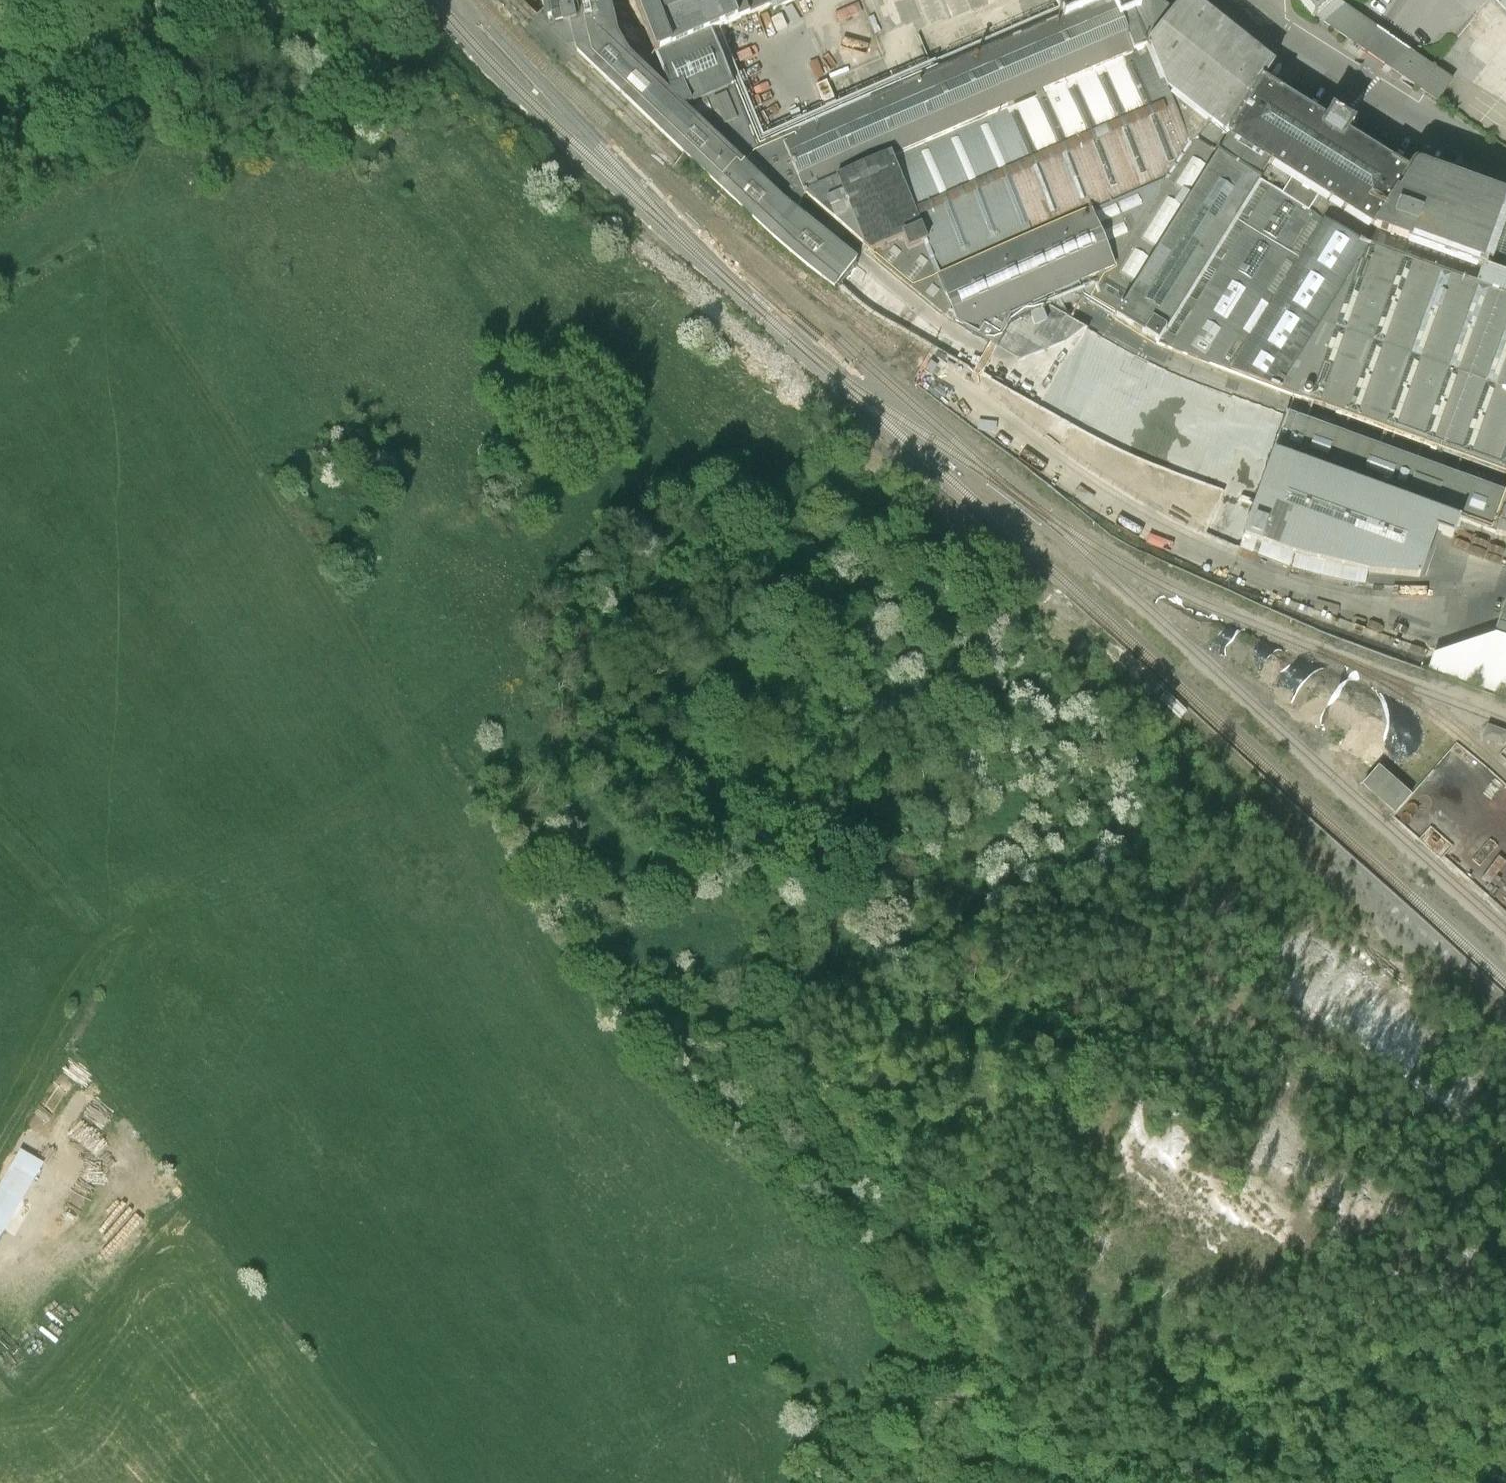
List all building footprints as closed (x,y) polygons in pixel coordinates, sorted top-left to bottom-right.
[(548,15),(562,12),(564,22),(571,21),(578,47),(776,234),(807,261),(836,283),(857,258),(834,240),(850,229),(835,215),(818,226),(795,208),(805,189),(804,187),(793,183),(785,200),(763,178),(762,178),(759,176),(736,155),(676,98),(674,94),(627,51),(616,33),(608,0),(545,0),(548,15)] [(657,53),(674,94),(676,98),(736,155),(759,145),(711,29),(726,23),(728,22),(747,14),(748,14),(772,4),(774,6),(773,7),(774,8),(776,8),(776,7),(793,0),(635,0),(657,53)] [(1505,276),(1483,267),(1410,241),(1409,242),(1376,230),(1222,133),(1212,150),(1211,151),(1199,143),(1199,144),(1196,143),(1191,145),(1191,147),(1189,150),(1146,44),(1135,17),(1121,22),(1112,0),(1108,0),(1064,18),(1063,16),(943,66),(940,67),(941,68),(870,97),(871,97),(759,145),(736,155),(759,176),(762,178),(763,178),(771,175),(793,183),(804,187),(805,189),(835,215),(850,229),(870,246),(872,247),(920,227),(936,271),(951,306),(947,308),(937,324),(941,328),(943,330),(933,345),(928,355),(974,380),(972,384),(998,409),(1037,441),(1083,474),(1126,501),(1238,554),(1241,547),(1290,566),(1365,584),(1369,571),(1418,577),(1436,532),(1452,537),(1459,520),(1505,538),(1505,492),(1294,416),(1248,399),(1235,394),(1234,395),(1192,380),(1167,369),(1147,359),(1136,354),(1120,344),(1102,334),(1068,314),(1063,303),(1082,295),(1118,317),(1131,325),(1146,334),(1160,343),(1256,379),(1301,397),(1505,471),(1505,275),(1505,276)] [(1063,16),(1064,18),(1108,0),(1056,0),(1063,16)] [(1121,22),(1135,17),(1146,44),(1173,12),(1159,0),(1112,0),(1121,22)] [(1222,133),(1376,230),(1409,242),(1410,241),(1483,267),(1505,205),(1505,195),(1423,165),(1419,164),(1416,164),(1413,166),(1409,173),(1348,134),(1352,128),(1354,128),(1356,124),(1332,108),(1329,113),(1330,114),(1325,120),(1263,82),(1273,67),(1273,64),(1272,63),(1193,0),(1182,0),(1173,12),(1146,44),(1189,150),(1191,147),(1191,145),(1196,143),(1199,144),(1199,143),(1211,151),(1212,150),(1222,133)] [(1315,18),(1316,17),(1336,1),(1337,0),(1299,0),(1315,18)] [(1505,9),(1505,0),(1497,0),(1505,9)] [(1336,1),(1316,17),(1439,102),(1452,81),(1336,1)] [(1102,334),(1120,344),(1131,325),(1118,317),(1102,334)] [(1147,359),(1160,343),(1146,334),(1136,354),(1147,359)] [(1294,416),(1301,397),(1256,379),(1248,399),(1294,416)] [(1495,633),(1436,651),(1430,666),(1505,695),(1505,603),(1495,633)] [(1418,787),(1386,759),(1365,782),(1495,894),(1505,882),(1505,781),(1459,740),(1418,787)] [(44,1166),(22,1154),(0,1191),(0,1242),(44,1166)]
